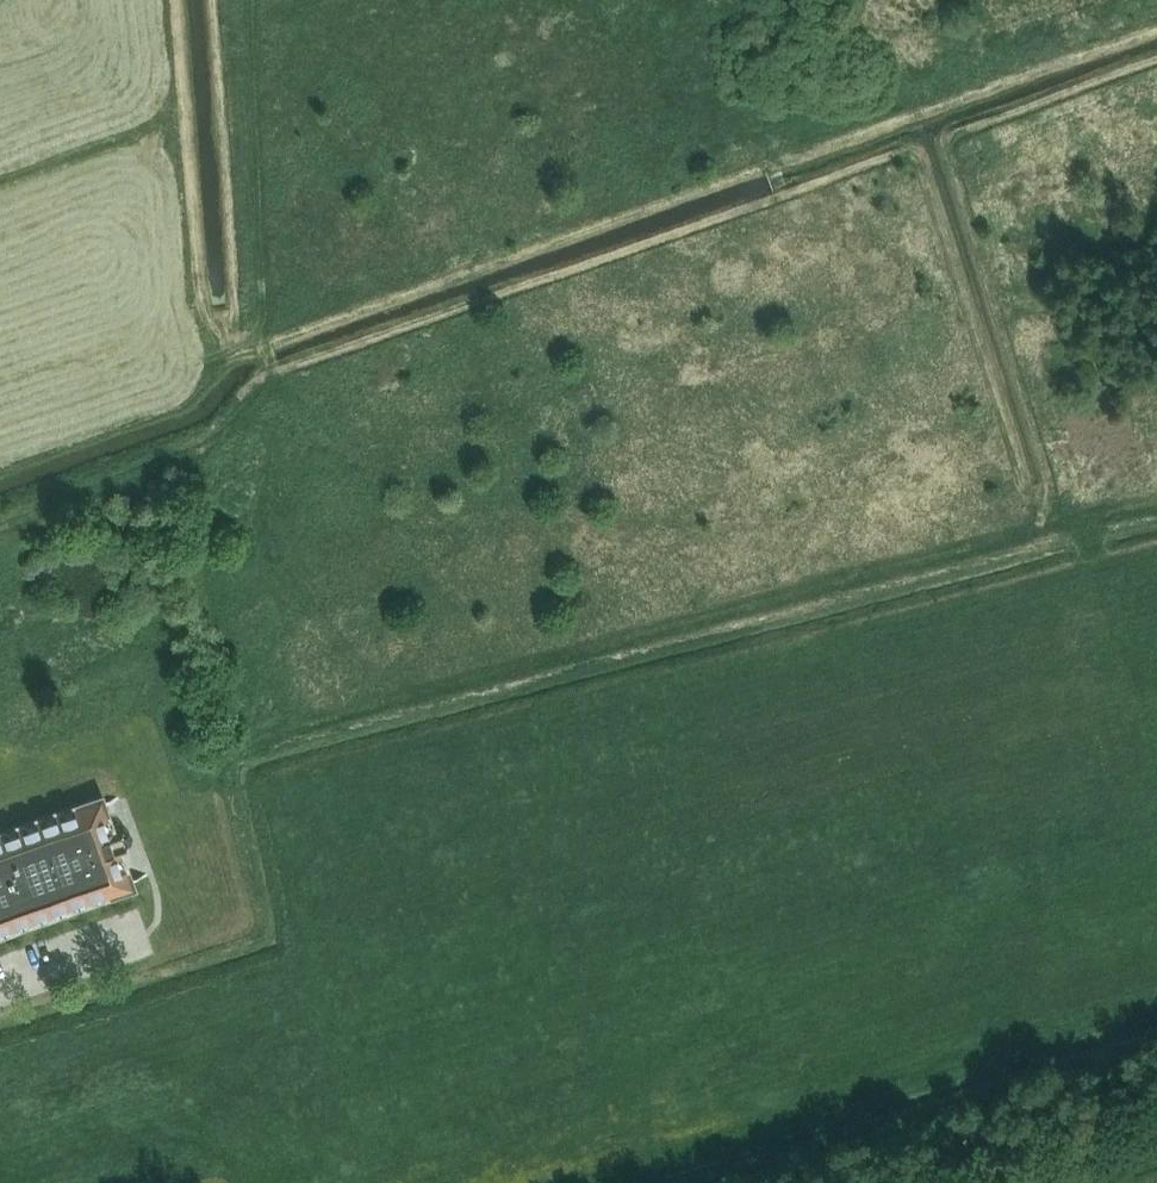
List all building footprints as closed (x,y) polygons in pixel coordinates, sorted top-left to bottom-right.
[(129,883),(117,850),(120,849),(119,847),(117,848),(113,837),(115,836),(115,835),(112,835),(101,803),(0,838),(0,928),(129,883)]
